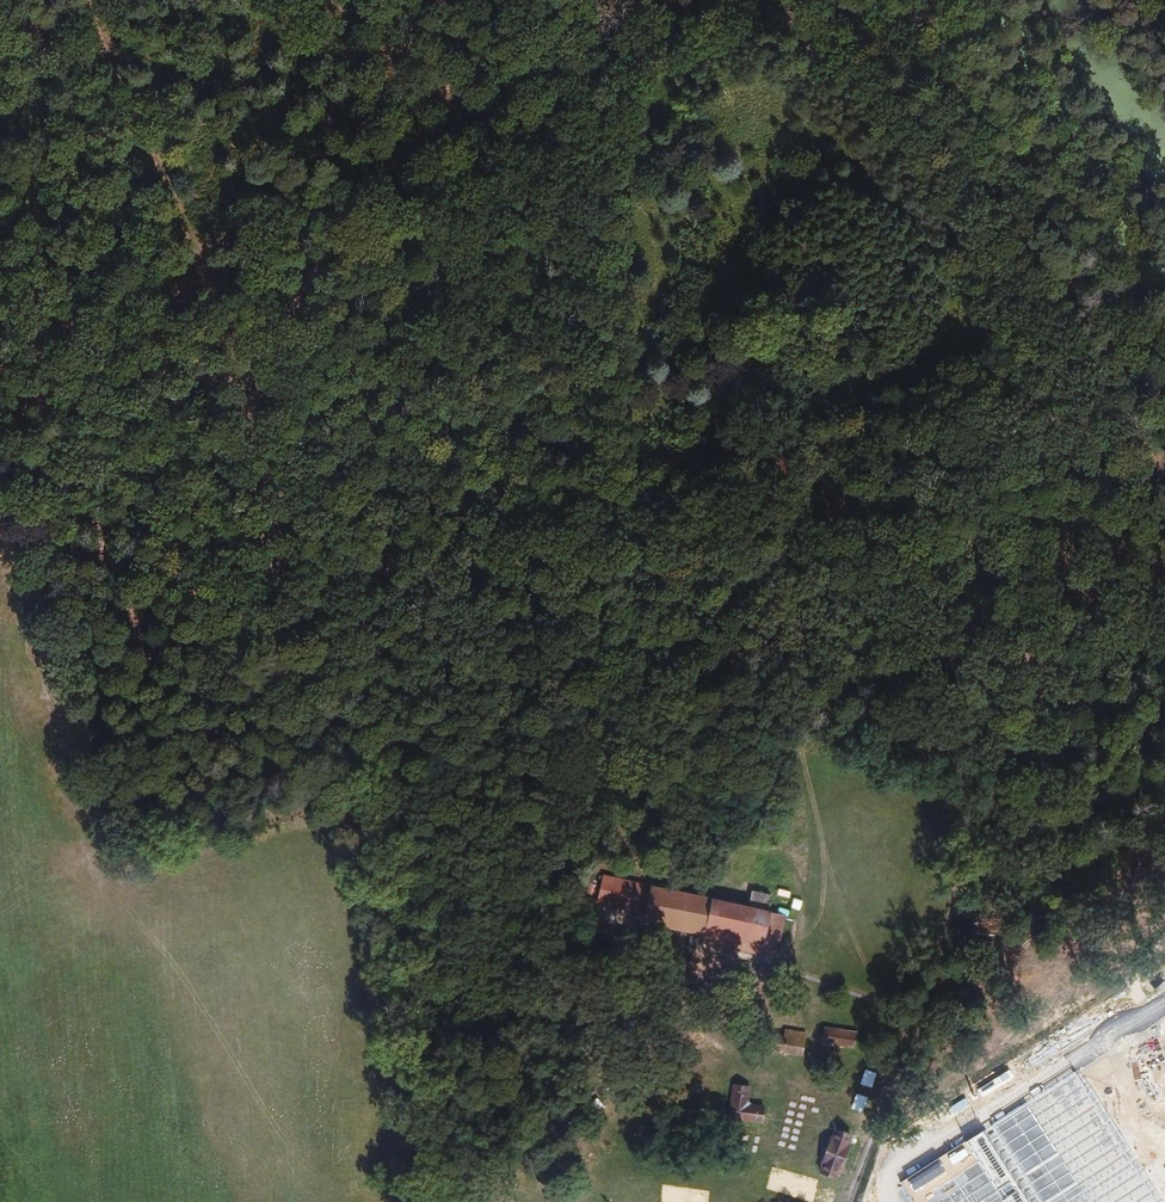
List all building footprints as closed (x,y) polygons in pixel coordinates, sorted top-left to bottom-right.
[(749,903),(767,908),(770,897),(752,892),(749,903)] [(706,942),(764,954),(760,968),(772,970),(774,957),(778,958),(783,931),(638,903),(637,910),(632,910),(630,922),(635,922),(634,929),(706,942)] [(701,961),(759,975),(760,968),(764,954),(706,942),(701,961)] [(823,1043),(859,1052),(869,1017),(862,1015),(857,1034),(827,1026),(823,1043)] [(767,1051),(804,1054),(806,1031),(784,1029),(783,1037),(764,1036),(763,1044),(768,1045),(767,1051)] [(900,1183),(912,1201),(1159,1201),(1073,1070),(900,1183)] [(747,1101),(746,1085),(731,1086),(731,1117),(762,1117),(762,1101),(747,1101)] [(849,1141),(853,1132),(842,1127),(837,1139),(834,1137),(825,1160),(829,1161),(825,1171),(838,1176),(842,1164),(847,1166),(855,1143),(849,1141)]
